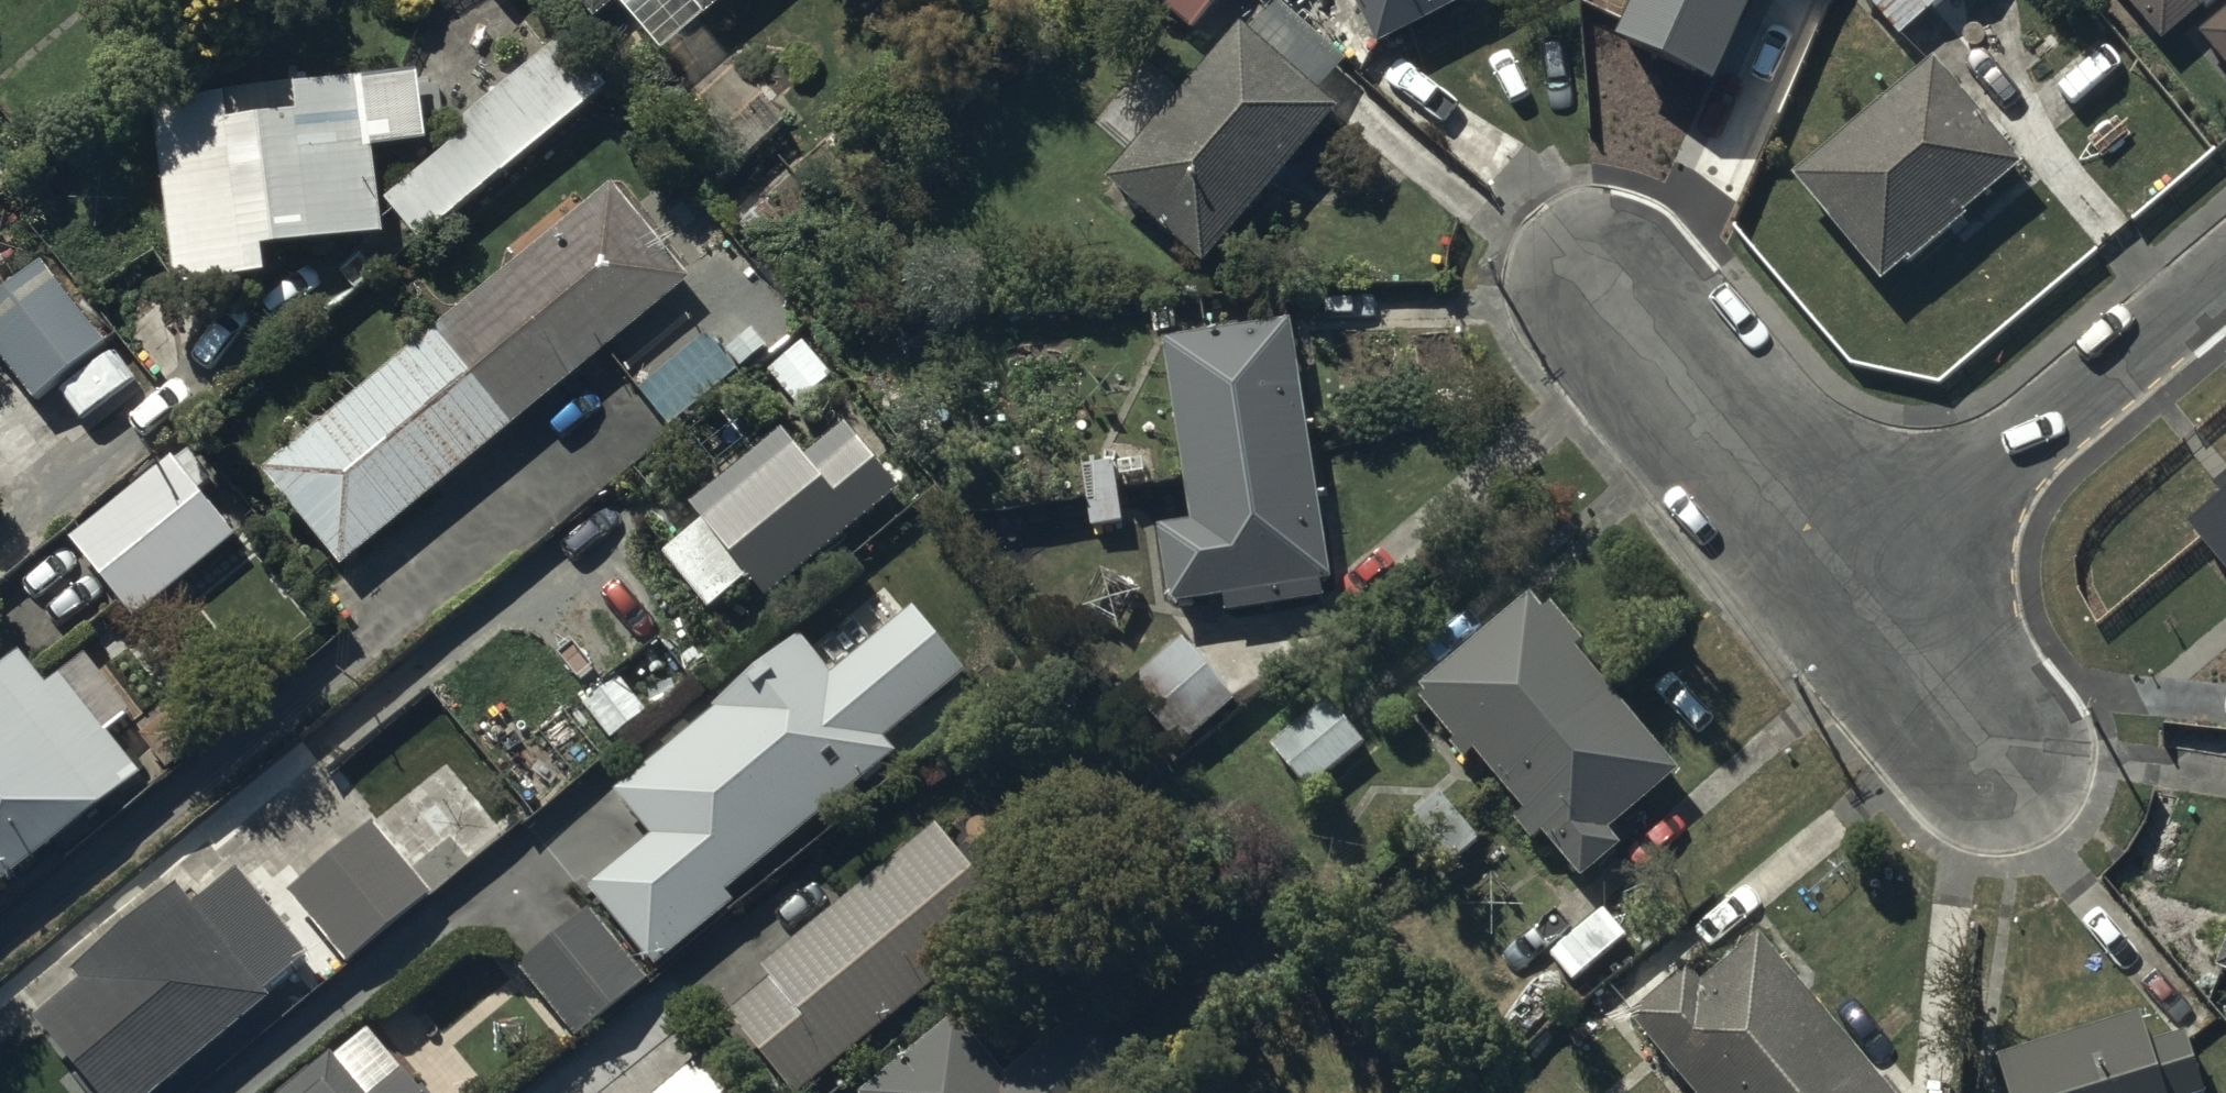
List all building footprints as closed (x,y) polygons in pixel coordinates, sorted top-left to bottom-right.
[(597,26),(627,0),(574,0),(597,26)] [(707,23),(734,0),(687,0),(707,23)] [(1222,0),(1152,0),(1193,34),(1222,0)] [(1379,54),(1467,9),(1468,12),(1492,0),(1351,0),(1379,54)] [(1929,18),(1951,0),(1914,0),(1929,18)] [(2160,47),(2215,0),(2120,0),(2160,47)] [(2197,40),(2225,74),(2225,16),(2197,40)] [(1340,118),(1242,34),(1107,189),(1205,273),(1340,118)] [(455,150),(391,200),(420,238),(607,93),(568,43),(445,138),(455,150)] [(2023,172),(1936,69),(1797,185),(1884,288),(1907,269),(1910,273),(1968,225),(1965,221),(2023,172)] [(419,76),(156,106),(175,293),(267,284),(265,259),(381,247),(372,160),(427,155),(419,76)] [(616,191),(264,476),(343,573),(610,356),(672,432),(738,378),(706,337),(751,288),(680,203),(647,229),(616,191)] [(0,298),(0,361),(35,407),(55,392),(80,424),(131,385),(106,353),(113,348),(47,263),(0,298)] [(1292,328),(1165,349),(1186,481),(1314,461),(1292,328)] [(783,438),(695,511),(704,527),(663,561),(709,618),(748,587),(766,605),(903,500),(845,430),(803,465),(783,438)] [(172,460),(65,540),(132,628),(238,547),(172,460)] [(1314,461),(1186,481),(1194,531),(1161,537),(1173,612),(1227,604),(1229,619),(1325,603),(1323,590),(1335,588),(1314,461)] [(2167,610),(2208,658),(2204,661),(2225,687),(2225,554),(2205,572),(2208,575),(2167,610)] [(1475,758),(1500,789),(1608,696),(1573,656),(1583,647),(1552,611),(1545,616),(1532,602),(1422,696),(1427,701),(1421,706),(1456,745),(1451,750),(1465,766),(1475,758)] [(800,644),(615,796),(652,842),(588,894),(654,975),(736,908),(727,897),(895,761),(885,749),(967,683),(913,617),(832,683),(800,644)] [(1184,644),(1127,693),(1179,752),(1235,704),(1184,644)] [(129,795),(123,789),(138,777),(108,741),(132,721),(83,662),(48,691),(22,659),(0,677),(0,895),(129,795)] [(648,714),(619,679),(579,711),(609,746),(648,714)] [(1608,696),(1500,789),(1525,819),(1516,827),(1534,848),(1543,840),(1583,887),(1623,852),(1612,839),(1681,780),(1608,696)] [(1364,748),(1326,705),(1272,753),(1309,795),(1364,748)] [(759,969),(773,988),(732,1019),(789,1092),(799,1092),(1013,927),(990,897),(1038,860),(986,793),(759,969)] [(376,829),(287,897),(346,969),(473,866),(449,837),(409,870),(376,829)] [(77,977),(84,986),(35,1023),(81,1085),(89,1092),(168,1092),(270,1008),(265,1001),(309,964),(238,878),(196,912),(181,893),(77,977)] [(589,914),(518,971),(574,1042),(645,986),(589,914)] [(1689,1092),(1770,1092),(1840,1034),(1761,943),(1703,992),(1689,975),(1631,1024),(1689,1092)] [(2214,976),(2225,980),(2225,947),(2214,976)] [(877,1092),(1138,1092),(1161,1074),(1101,1004),(1007,1085),(956,1026),(877,1092)] [(1999,1066),(2008,1092),(2204,1092),(2187,1040),(2152,1051),(2142,1021),(1999,1066)] [(1840,1034),(1770,1092),(1890,1092),(1840,1034)] [(294,1092),(358,1092),(333,1062),(294,1092)] [(664,1092),(728,1092),(702,1063),(664,1092)] [(406,1076),(385,1092),(420,1092),(406,1076)]
